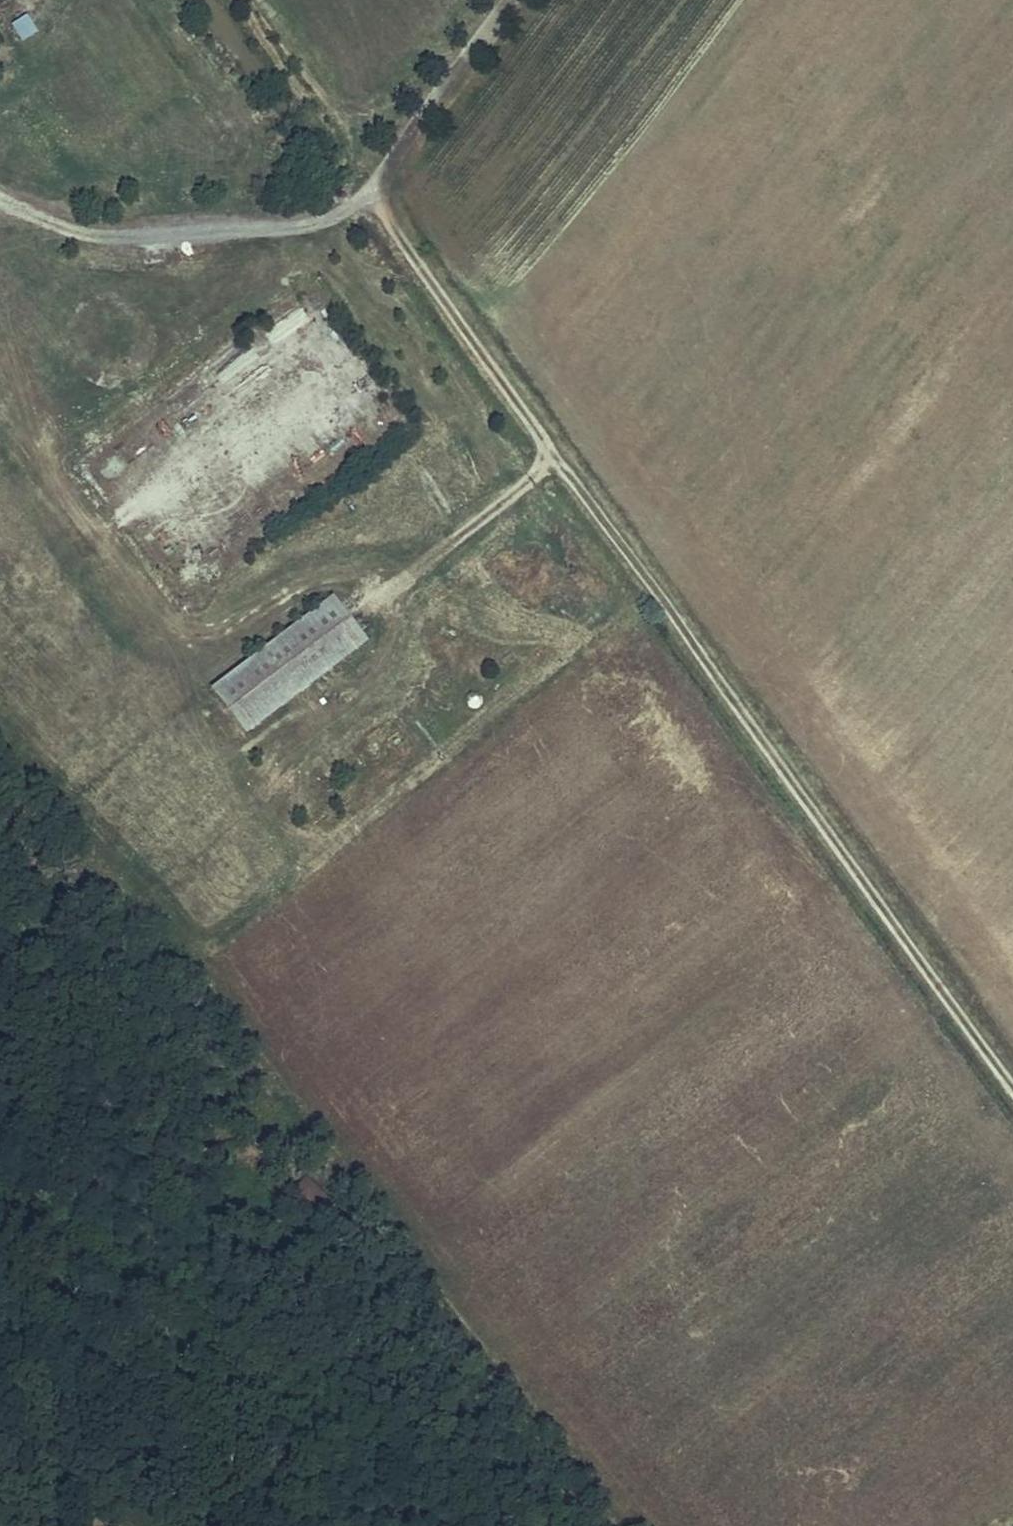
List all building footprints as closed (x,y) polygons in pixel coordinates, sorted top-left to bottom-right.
[(26,16),(9,26),(20,44),(37,33),(26,16)] [(333,603),(214,693),(247,736),(366,647),(333,603)]
